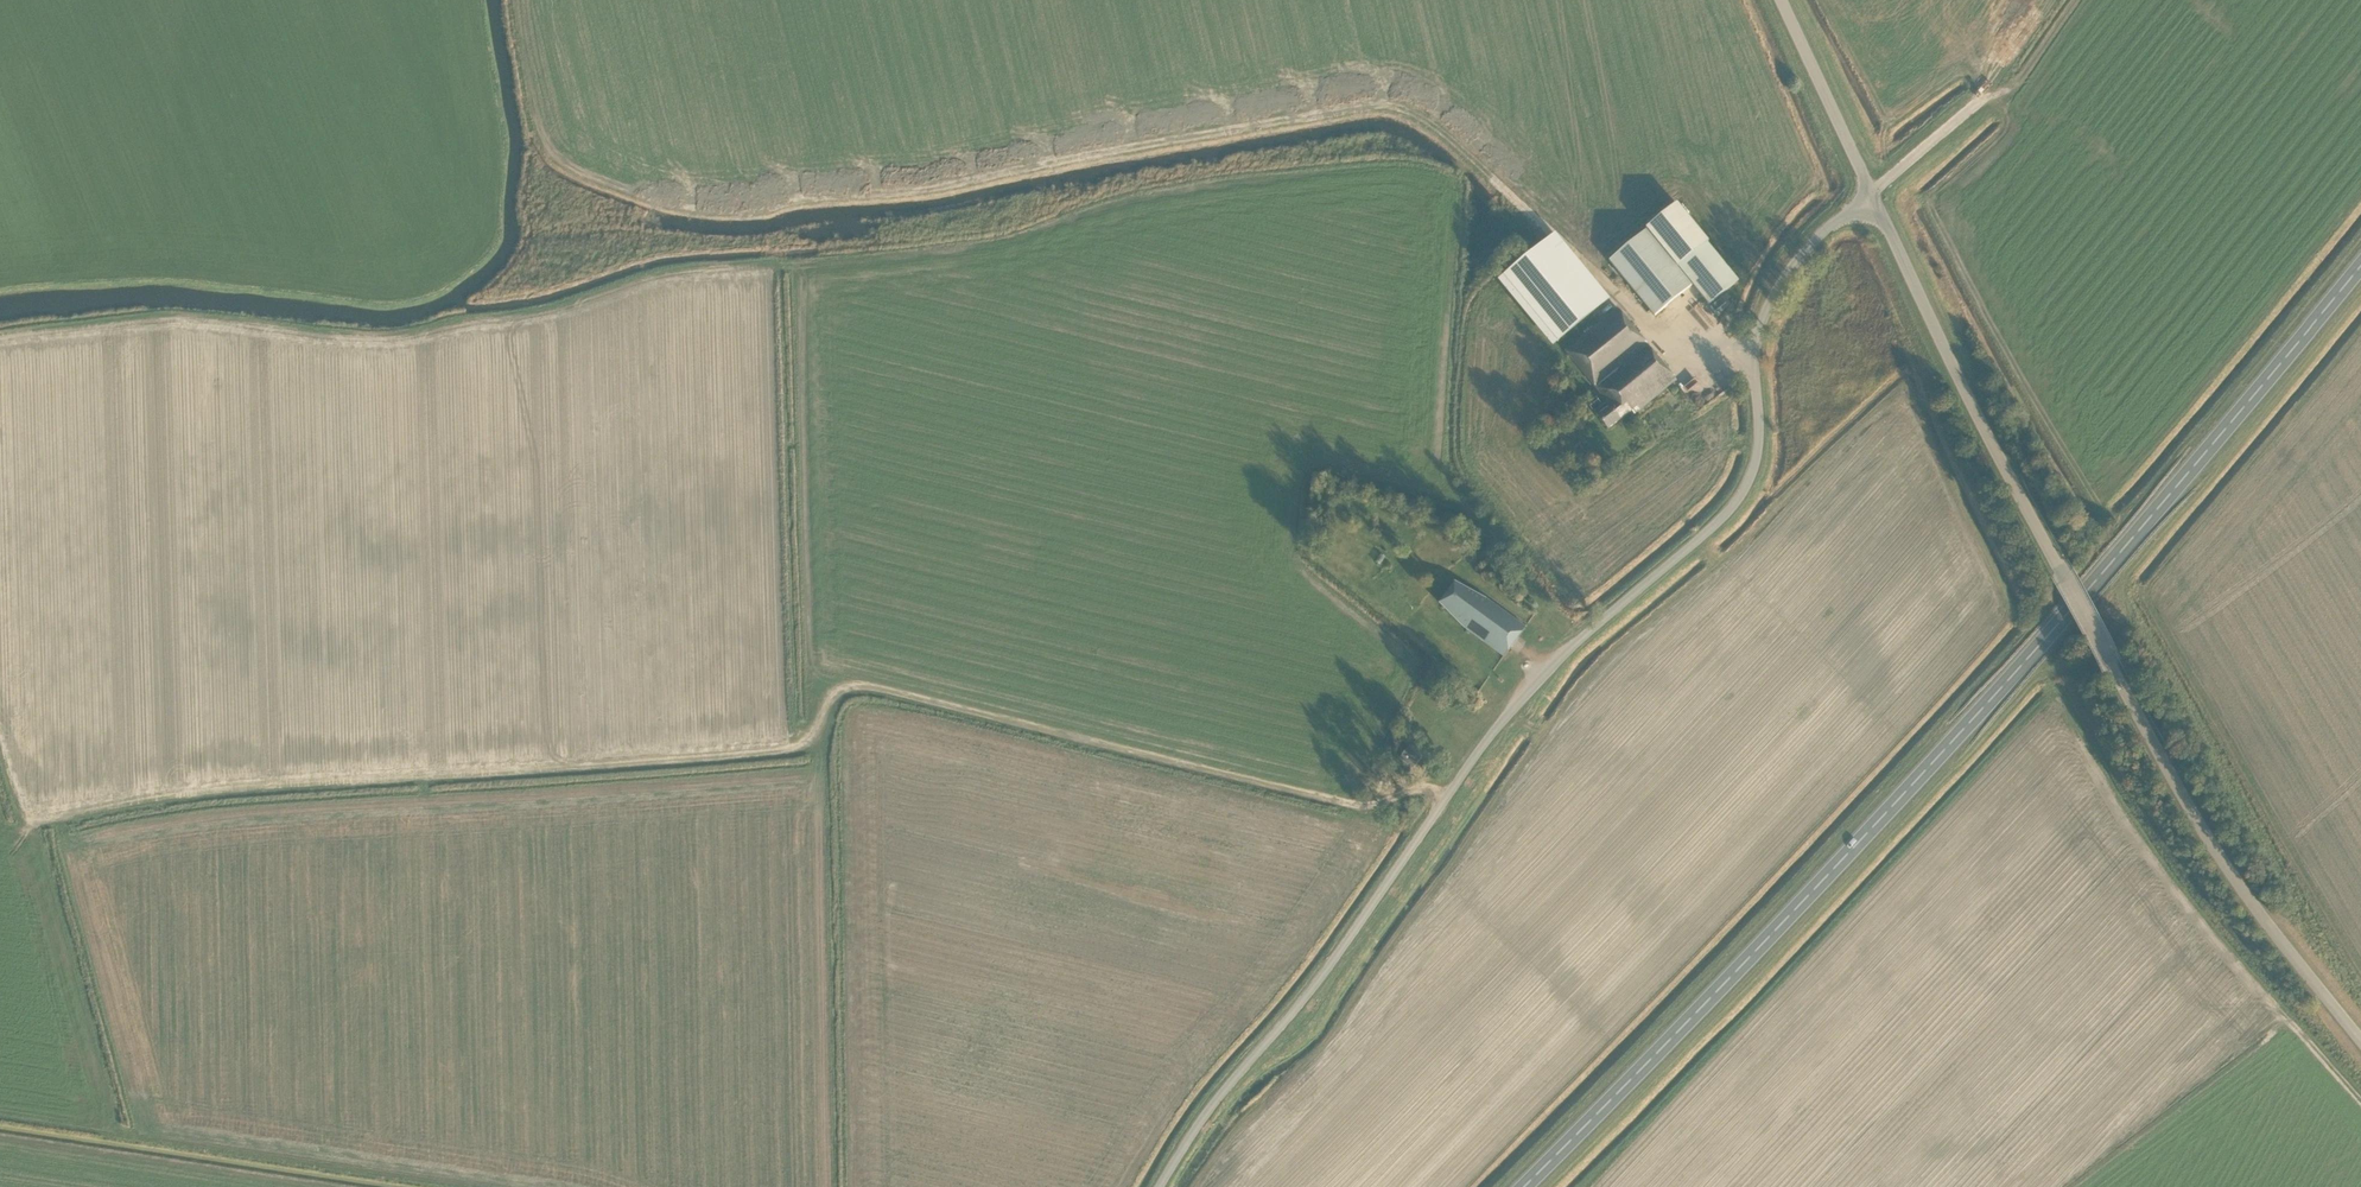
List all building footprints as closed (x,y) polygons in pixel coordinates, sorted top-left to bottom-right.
[(1708,306),(1738,280),(1676,205),(1609,260),(1654,316),(1691,285),(1708,306)] [(1498,275),(1549,345),(1609,300),(1558,231),(1498,275)] [(1676,380),(1617,308),(1565,350),(1607,402),(1594,412),(1608,429),(1631,411),(1634,414),(1676,380)] [(1592,410),(1600,403),(1596,397),(1587,404),(1592,410)] [(1543,413),(1550,423),(1558,417),(1551,407),(1543,413)] [(1576,426),(1580,420),(1574,416),(1570,422),(1576,426)] [(1494,649),(1515,620),(1477,592),(1444,575),(1429,596),(1455,621),(1494,649)] [(1400,758),(1413,768),(1422,757),(1408,747),(1400,758)]
